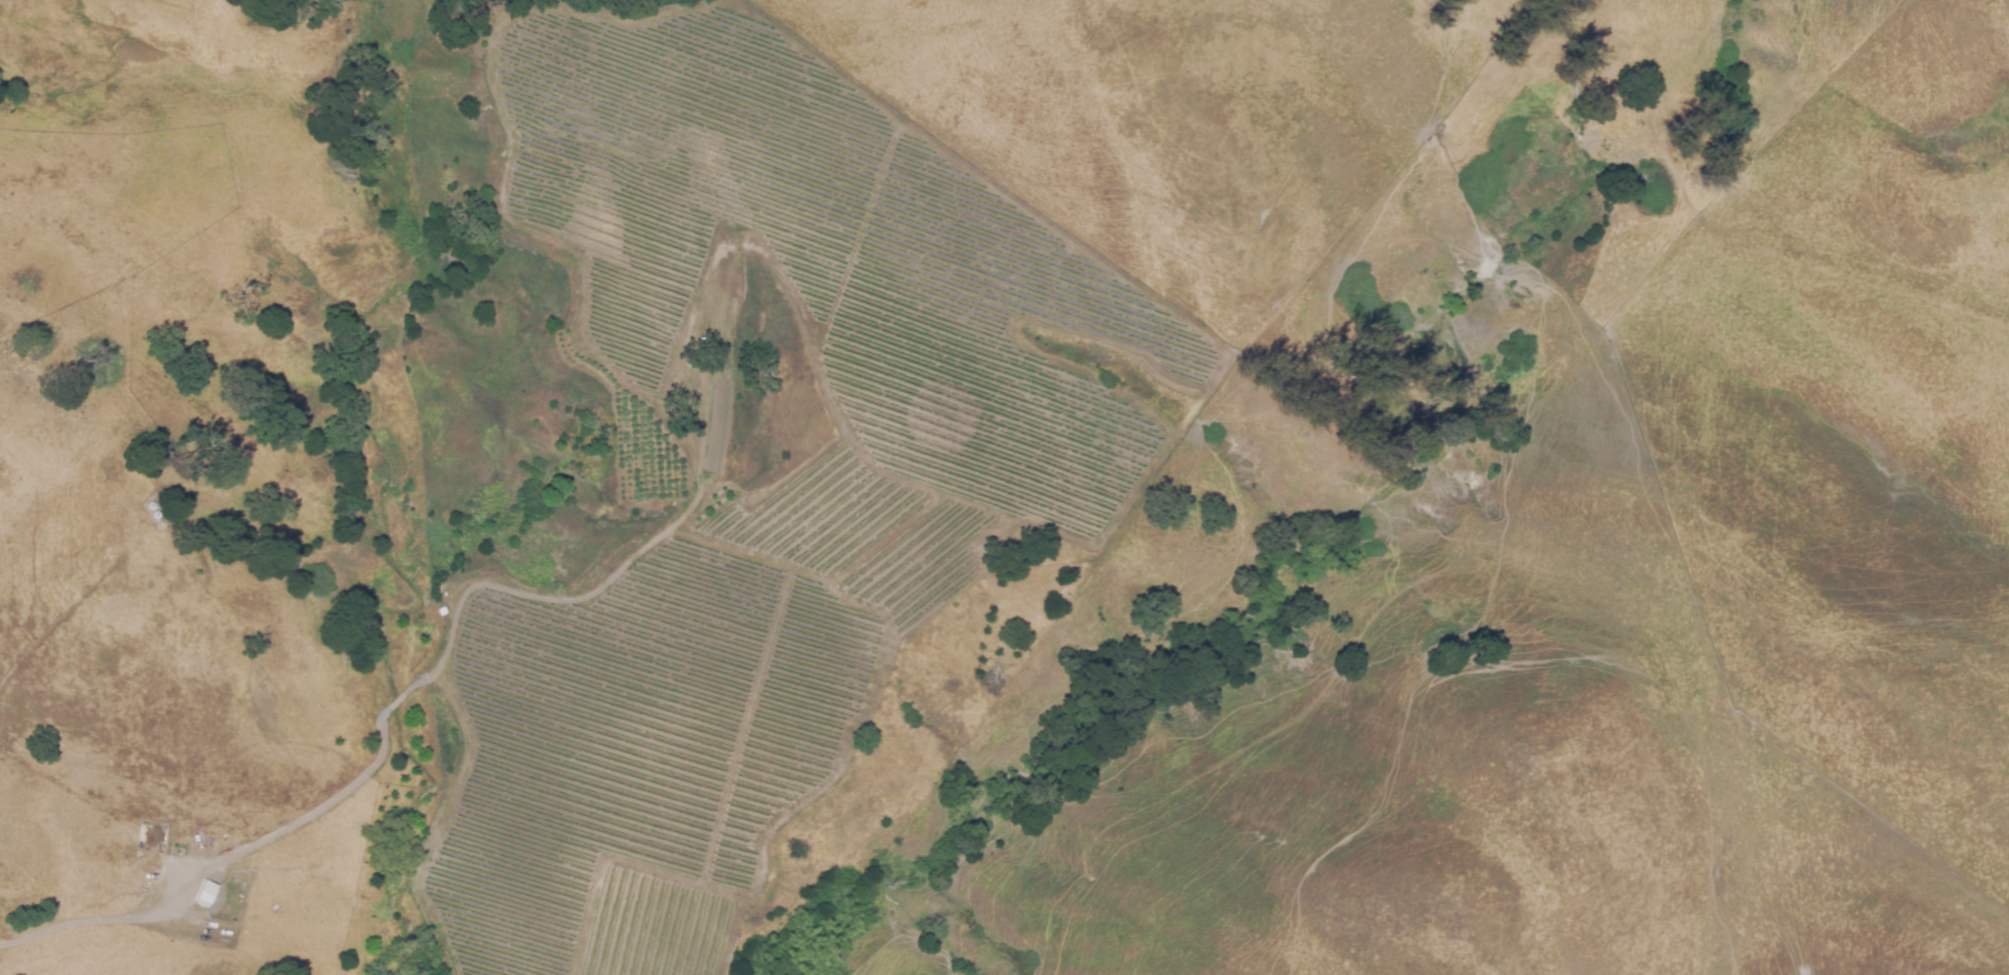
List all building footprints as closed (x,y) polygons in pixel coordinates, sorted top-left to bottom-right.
[(195,902),(208,908),(218,885),(205,880),(195,902)]
